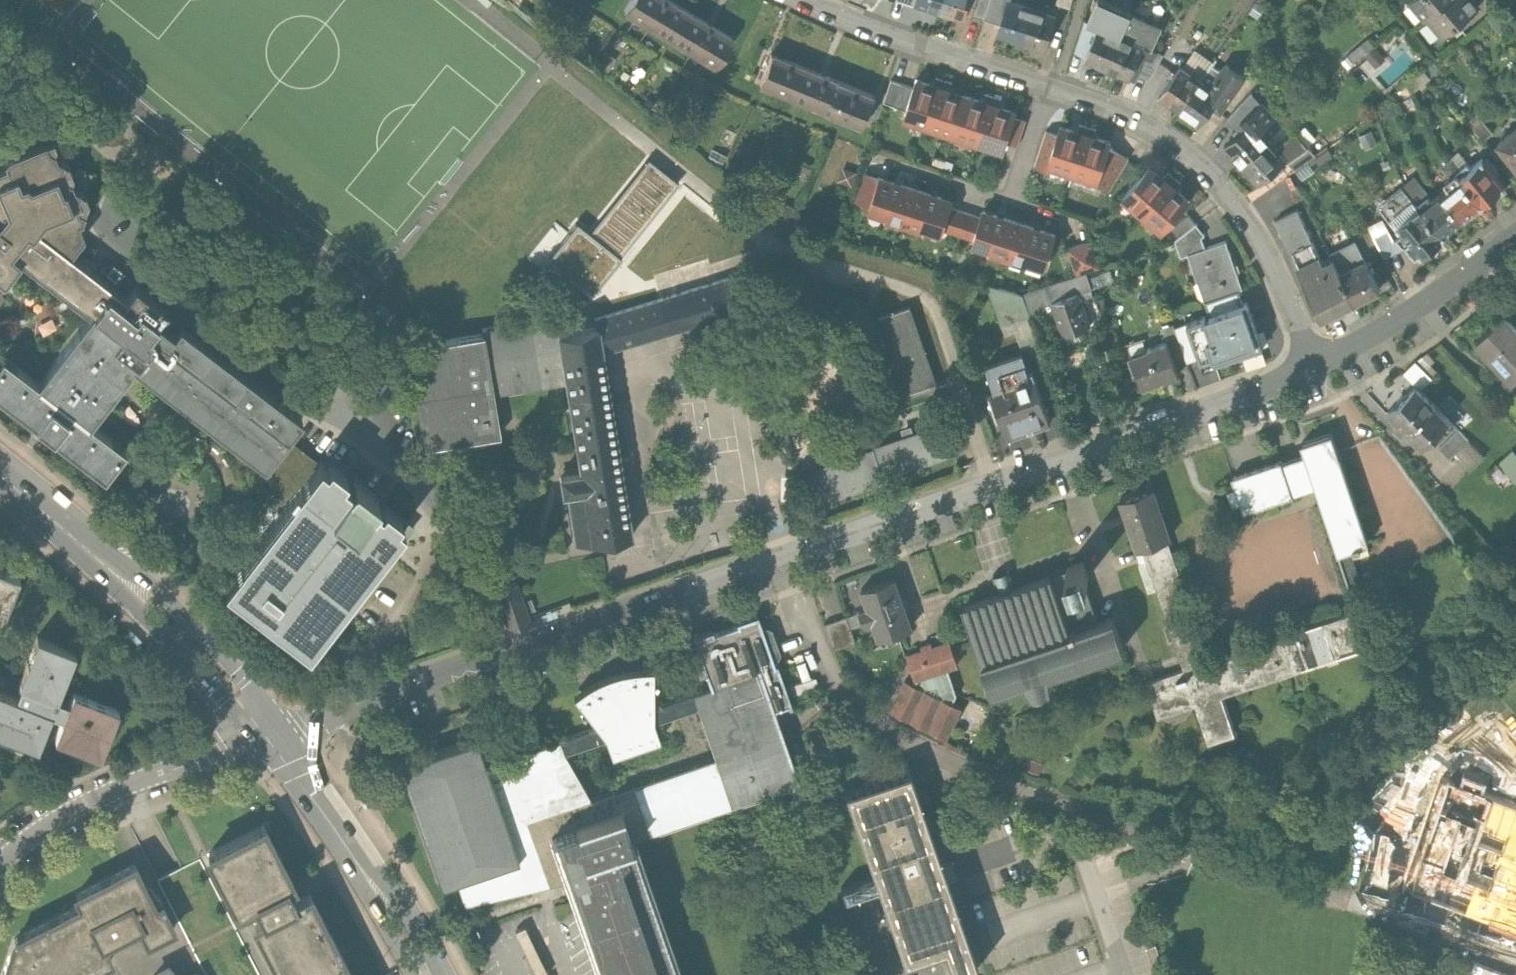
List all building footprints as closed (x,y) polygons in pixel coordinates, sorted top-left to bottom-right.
[(627,14),(673,41),(689,13),(666,0),(635,0),(627,14)] [(881,3),(897,8),(900,0),(882,0),(881,3)] [(938,19),(945,0),(919,0),(915,11),(938,19)] [(938,19),(962,27),(966,14),(969,16),(973,17),(978,0),(945,0),(938,19)] [(994,0),(978,0),(973,17),(987,21),(994,0)] [(1003,0),(994,0),(987,21),(1001,26),(1009,2),(1003,0)] [(1058,8),(1071,12),(1075,0),(1061,0),(1058,8)] [(1409,9),(1426,28),(1459,0),(1419,0),(1409,9)] [(1426,28),(1443,47),(1479,15),(1467,0),(1459,0),(1426,28)] [(1006,28),(1001,42),(1026,50),(1038,12),(1009,2),(1001,26),(1004,27),(1006,28)] [(1081,67),(1106,76),(1128,23),(1092,8),(1083,32),(1094,36),(1086,54),(1081,67)] [(593,20),(582,12),(574,22),(586,30),(593,20)] [(1038,12),(1026,50),(1048,57),(1061,19),(1055,17),(1038,12)] [(689,13),(673,41),(719,68),(735,40),(710,25),(689,13)] [(1128,23),(1106,76),(1129,86),(1135,69),(1138,70),(1144,73),(1161,32),(1129,19),(1128,23)] [(1351,53),(1365,77),(1389,64),(1375,39),(1351,53)] [(763,85),(798,101),(812,69),(777,54),(768,76),(763,85)] [(1212,68),(1201,83),(1179,115),(1200,130),(1212,114),(1216,116),(1220,119),(1246,81),(1227,69),(1222,75),(1212,68)] [(798,101),(832,116),(846,84),(830,77),(812,69),(798,101)] [(1179,115),(1201,83),(1181,69),(1165,93),(1159,101),(1179,115)] [(1423,76),(1405,90),(1411,98),(1429,84),(1423,76)] [(929,127),(943,81),(935,79),(933,86),(928,85),(916,81),(913,88),(906,111),(903,119),(929,127)] [(891,81),(883,104),(906,111),(913,88),(891,81)] [(952,84),(943,81),(929,127),(953,135),(966,97),(952,93),(949,92),(952,84)] [(879,99),(846,84),(832,116),(865,131),(870,119),(879,99)] [(977,101),(966,97),(953,135),(978,143),(993,97),(985,95),(982,102),(977,101)] [(1001,100),(993,97),(978,143),(1003,151),(1006,143),(1015,117),(1016,113),(1003,109),(999,107),(1001,100)] [(1233,145),(1224,154),(1239,170),(1265,147),(1262,142),(1278,126),(1261,108),(1238,130),(1244,136),(1233,145)] [(690,121),(683,116),(676,126),(683,131),(690,121)] [(1491,135),(1476,116),(1467,124),(1482,143),(1491,135)] [(1015,117),(1006,143),(1018,147),(1026,121),(1015,117)] [(1061,131),(1049,167),(1074,175),(1088,131),(1076,128),(1063,123),(1061,131)] [(80,201),(77,194),(80,187),(74,185),(71,178),(65,176),(60,165),(62,158),(56,156),(53,149),(48,146),(45,140),(41,141),(39,137),(41,130),(35,128),(35,127),(4,139),(0,144),(0,284),(20,258),(91,313),(38,381),(2,353),(0,356),(0,393),(36,421),(37,420),(51,431),(50,432),(104,474),(125,447),(89,419),(134,362),(195,410),(266,465),(259,473),(290,497),(223,584),(307,649),(328,622),(339,631),(393,563),(382,554),(394,538),(404,526),(373,503),(377,497),(354,479),(350,484),(319,461),(318,462),(287,437),(302,418),(179,323),(173,331),(157,319),(166,308),(152,297),(136,284),(127,296),(62,246),(72,233),(69,224),(82,218),(81,216),(84,210),(78,208),(76,203),(80,201)] [(1049,167),(1061,131),(1047,127),(1034,167),(1048,171),(1049,167)] [(1497,146),(1508,159),(1515,169),(1515,130),(1497,146)] [(1101,135),(1088,131),(1074,175),(1099,183),(1111,144),(1113,139),(1101,135)] [(1377,147),(1371,134),(1358,140),(1364,153),(1377,147)] [(1265,147),(1239,170),(1258,192),(1270,183),(1274,183),(1279,180),(1281,176),(1282,171),(1287,167),(1304,152),(1294,141),(1274,157),(1265,147)] [(1129,158),(1111,144),(1099,183),(1109,189),(1129,158)] [(1304,152),(1287,167),(1294,174),(1312,162),(1304,152)] [(729,156),(722,153),(717,163),(725,166),(729,156)] [(945,160),(935,156),(932,164),(942,168),(945,160)] [(568,231),(547,257),(565,272),(592,293),(621,257),(620,256),(629,244),(626,241),(623,239),(628,233),(631,235),(634,238),(648,220),(662,202),(660,200),(656,198),(661,192),(664,195),(667,197),(678,182),(648,158),(589,232),(583,227),(576,222),(568,231)] [(739,164),(731,160),(727,170),(734,174),(739,164)] [(954,163),(945,160),(942,168),(951,171),(954,163)] [(1447,165),(1480,205),(1493,194),(1496,197),(1505,190),(1502,187),(1503,187),(1496,179),(1481,160),(1470,169),(1466,165),(1459,170),(1451,161),(1447,165)] [(1121,197),(1142,217),(1174,183),(1168,177),(1153,163),(1121,197)] [(1448,188),(1439,195),(1465,227),(1480,214),(1485,211),(1480,205),(1447,165),(1442,169),(1450,179),(1444,183),(1448,188)] [(750,170),(744,168),(740,177),(746,179),(750,170)] [(849,174),(838,168),(833,180),(843,186),(849,174)] [(871,208),(881,176),(865,171),(855,203),(871,208)] [(886,217),(905,223),(917,183),(904,179),(882,172),(881,176),(871,208),(888,213),(886,217)] [(917,183),(905,223),(924,229),(925,225),(946,231),(947,229),(954,206),(957,195),(936,189),(917,183)] [(1174,183),(1142,217),(1162,235),(1194,201),(1183,191),(1174,183)] [(1403,190),(1388,202),(1402,219),(1404,217),(1407,220),(1392,232),(1401,243),(1414,258),(1418,255),(1419,257),(1442,238),(1408,197),(1403,190)] [(1442,238),(1446,243),(1451,238),(1465,227),(1439,195),(1431,202),(1427,197),(1421,202),(1413,192),(1408,197),(1442,238)] [(795,206),(781,200),(775,211),(789,218),(795,206)] [(986,203),(981,215),(974,238),(973,240),(993,246),(991,251),(1011,258),(1024,216),(1007,211),(986,203)] [(974,238),(981,215),(954,206),(947,229),(974,238)] [(1344,309),(1354,303),(1332,261),(1322,266),(1296,211),(1275,222),(1285,243),(1297,270),(1321,321),(1344,309)] [(1169,230),(1177,239),(1195,225),(1196,224),(1188,215),(1169,230)] [(1024,216),(1011,258),(1029,263),(1030,258),(1047,264),(1059,227),(1039,221),(1024,216)] [(1204,235),(1195,225),(1177,239),(1174,241),(1180,258),(1187,256),(1187,255),(1204,249),(1201,238),(1204,235)] [(1380,253),(1383,260),(1398,253),(1387,231),(1372,239),(1380,253)] [(1354,244),(1363,262),(1380,253),(1372,239),(1368,232),(1351,241),(1353,244),(1354,244)] [(1090,241),(1068,249),(1077,275),(1099,267),(1090,241)] [(1204,249),(1187,255),(1187,256),(1204,303),(1204,302),(1238,291),(1242,289),(1242,288),(1241,288),(1235,269),(1225,241),(1204,249)] [(1330,256),(1332,261),(1354,303),(1360,301),(1378,291),(1363,262),(1354,244),(1353,244),(1330,256)] [(1085,273),(1023,294),(1030,315),(1054,306),(1064,335),(1089,326),(1082,305),(1078,294),(1090,289),(1087,279),(1085,273)] [(1095,276),(1087,279),(1090,289),(1099,286),(1095,276)] [(594,326),(557,331),(565,382),(580,471),(559,474),(562,493),(567,492),(575,544),(631,535),(601,350),(738,311),(728,278),(593,318),(594,326)] [(1030,315),(1023,294),(987,284),(1006,334),(1017,330),(1023,346),(1039,340),(1030,315)] [(1204,302),(1209,317),(1243,305),(1238,291),(1204,302)] [(1209,317),(1186,325),(1198,359),(1200,364),(1212,360),(1214,365),(1262,348),(1261,343),(1246,303),(1243,305),(1209,317)] [(909,306),(879,316),(905,393),(935,383),(909,306)] [(555,316),(481,328),(482,334),(492,393),(511,390),(565,382),(557,331),(555,316)] [(1475,343),(1495,364),(1512,381),(1515,377),(1515,331),(1502,317),(1475,343)] [(1173,325),(1162,329),(1167,342),(1173,359),(1184,355),(1173,325)] [(1198,359),(1186,325),(1175,329),(1187,363),(1198,359)] [(492,393),(482,334),(407,346),(424,448),(499,436),(492,393)] [(1148,350),(1131,356),(1142,388),(1167,380),(1179,376),(1173,359),(1167,342),(1147,349),(1148,350)] [(1008,435),(1010,435),(1030,428),(1050,421),(1035,375),(1031,376),(1024,355),(988,367),(995,388),(993,389),(1008,435)] [(1403,375),(1419,392),(1432,379),(1415,363),(1403,375)] [(1401,400),(1387,414),(1397,423),(1392,427),(1402,437),(1406,433),(1417,445),(1425,437),(1449,462),(1468,443),(1414,388),(1401,400)] [(803,471),(814,502),(884,477),(883,476),(954,452),(944,422),(873,446),(874,447),(803,471)] [(1315,487),(1350,587),(1361,583),(1349,549),(1354,548),(1355,550),(1360,548),(1360,546),(1368,543),(1337,453),(1331,435),(1301,445),(1307,463),(1284,471),(1281,461),(1261,468),(1231,478),(1237,496),(1243,513),(1293,496),(1293,494),(1315,487)] [(1511,453),(1497,466),(1514,484),(1515,482),(1515,458),(1511,453)] [(1137,549),(1141,547),(1167,539),(1169,538),(1156,500),(1152,488),(1150,488),(1120,499),(1125,514),(1127,518),(1128,522),(1137,549)] [(1167,539),(1141,547),(1144,554),(1169,626),(1174,642),(1178,655),(1183,668),(1145,680),(1157,716),(1195,703),(1199,714),(1208,740),(1234,731),(1221,694),(1372,642),(1360,607),(1209,659),(1167,539)] [(1097,621),(1083,579),(1088,577),(1082,561),(1066,566),(1067,569),(1013,587),(1009,569),(1001,571),(992,574),(1000,592),(963,604),(975,640),(976,642),(983,662),(992,689),(992,691),(1025,680),(1026,681),(1031,690),(1041,689),(1050,684),(1049,673),(1048,672),(1123,646),(1123,644),(1122,644),(1121,641),(1113,619),(1114,618),(1113,616),(1097,621)] [(1,621),(18,575),(0,568),(0,621),(1,621)] [(894,576),(861,587),(868,607),(859,610),(863,622),(872,619),(877,633),(879,636),(880,636),(898,630),(911,625),(904,604),(902,600),(894,576)] [(503,597),(498,599),(506,623),(508,622),(510,627),(529,620),(527,615),(516,581),(500,587),(503,597)] [(694,691),(653,706),(653,720),(696,705),(713,756),(590,800),(591,801),(596,815),(620,807),(621,809),(618,810),(629,840),(631,839),(660,829),(740,801),(746,799),(753,796),(785,786),(795,782),(797,784),(799,784),(787,749),(781,732),(773,708),(787,702),(788,704),(790,703),(788,696),(776,662),(774,662),(772,658),(777,656),(779,652),(775,639),(770,626),(766,624),(761,626),(759,621),(757,613),(736,620),(737,623),(713,632),(712,629),(692,635),(707,677),(710,686),(704,688),(694,691)] [(847,614),(823,622),(832,648),(856,640),(847,614)] [(0,689),(0,732),(37,746),(51,711),(62,715),(53,737),(101,755),(118,708),(71,690),(67,700),(58,697),(76,649),(35,634),(17,682),(29,687),(27,692),(25,698),(0,689)] [(914,682),(905,678),(890,708),(894,710),(947,736),(961,705),(953,701),(957,692),(948,666),(957,663),(953,650),(952,647),(949,638),(946,639),(932,644),(931,640),(926,642),(921,644),(922,647),(907,652),(910,662),(915,677),(916,677),(917,677),(914,682)] [(596,725),(541,745),(539,740),(534,725),(527,727),(519,730),(524,745),(526,750),(485,764),(475,736),(411,759),(398,763),(410,799),(430,855),(440,885),(455,880),(463,904),(529,888),(555,882),(567,879),(569,878),(575,893),(578,905),(603,974),(676,974),(629,842),(632,841),(631,839),(629,840),(618,810),(621,809),(620,807),(596,815),(591,801),(590,800),(563,753),(604,738),(611,755),(659,739),(653,720),(653,706),(652,675),(652,666),(644,667),(640,667),(629,668),(620,669),(609,672),(600,676),(591,680),(583,685),(572,694),(596,725)] [(1031,758),(1027,769),(1039,773),(1043,762),(1031,758)] [(943,871),(912,781),(908,767),(843,789),(873,875),(875,880),(877,886),(878,888),(902,958),(907,974),(964,974),(977,970),(943,871)] [(928,790),(920,793),(923,804),(932,801),(928,790)] [(340,947),(310,889),(294,897),(291,891),(289,888),(297,884),(264,821),(203,852),(236,915),(254,906),(256,910),(258,915),(249,920),(278,974),(288,974),(340,947)] [(11,937),(57,974),(86,974),(115,961),(107,944),(116,940),(138,928),(146,945),(176,929),(161,899),(156,901),(135,860),(132,862),(71,893),(76,903),(11,937)] [(11,937),(0,971),(0,974),(57,974),(11,937)] [(1156,945),(1146,948),(1152,967),(1162,963),(1156,945)] [(288,974),(354,974),(340,947),(288,974)] [(176,972),(171,962),(147,974),(178,974),(176,972)]
